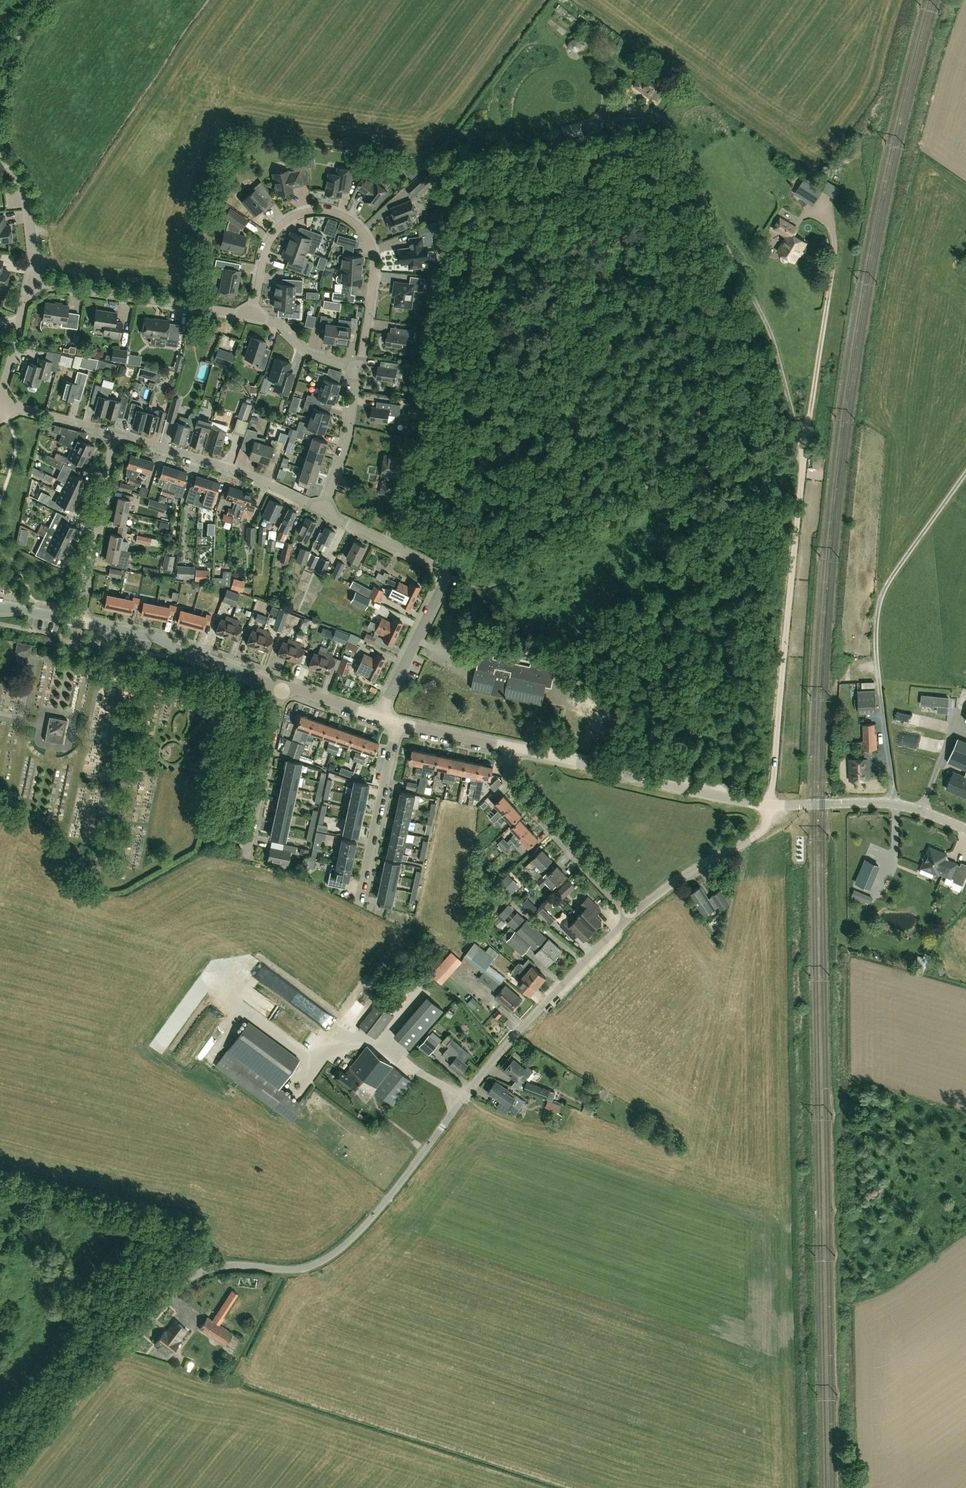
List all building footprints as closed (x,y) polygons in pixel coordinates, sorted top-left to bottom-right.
[(573,39),(570,41),(569,44),(569,49),(572,51),(577,52),(581,47),(581,42),(573,39)] [(650,97),(651,95),(659,100),(669,86),(653,74),(645,85),(639,80),(635,86),(650,97)] [(585,133),(583,122),(566,126),(569,137),(585,133)] [(294,165),(294,170),(307,169),(306,160),(299,160),(300,165),(294,165)] [(431,174),(436,169),(431,163),(426,168),(431,174)] [(330,174),(326,194),(342,197),(343,190),(350,191),(353,171),(339,168),(338,175),(330,174)] [(414,196),(432,179),(423,170),(405,187),(414,196)] [(273,174),(278,195),(293,192),(292,187),(295,186),(295,187),(303,185),(300,171),(293,173),(293,171),(289,172),(288,171),(273,174)] [(365,177),(358,187),(368,194),(364,199),(366,201),(366,203),(371,207),(373,206),(376,208),(388,192),(376,183),(375,185),(365,177)] [(823,191),(804,179),(800,185),(809,191),(805,197),(815,203),(823,191)] [(255,190),(242,202),(254,216),(262,209),(264,211),(270,206),(263,199),(269,193),(261,181),(253,188),(255,190)] [(415,196),(422,205),(441,190),(434,181),(415,196)] [(420,221),(411,201),(397,206),(399,211),(397,211),(396,214),(387,218),(388,220),(387,222),(390,229),(392,230),(393,232),(420,221)] [(444,216),(440,208),(425,214),(428,223),(444,216)] [(225,231),(221,247),(242,252),(246,237),(238,234),(239,230),(240,228),(241,228),(247,220),(231,209),(225,217),(230,220),(229,223),(226,232),(225,231)] [(12,241),(10,225),(4,226),(3,223),(5,223),(5,215),(0,216),(0,242),(12,241)] [(323,233),(335,237),(337,228),(335,228),(337,221),(328,218),(326,224),(323,233)] [(789,259),(794,262),(806,243),(793,235),(797,229),(780,218),(774,228),(787,236),(777,251),(783,255),(781,257),(782,261),(784,262),(788,261),(789,259)] [(428,251),(427,245),(424,246),(423,237),(431,236),(430,224),(419,228),(420,237),(410,238),(411,248),(400,249),(402,264),(409,263),(410,268),(415,267),(416,274),(431,275),(431,269),(423,270),(422,262),(429,261),(429,260),(436,259),(434,250),(428,251)] [(288,245),(306,251),(314,253),(316,246),(319,247),(323,235),(310,230),(307,238),(291,232),(288,239),(290,239),(288,245)] [(339,235),(336,244),(343,246),(342,254),(340,254),(337,256),(337,260),(339,263),(340,263),(340,269),(361,270),(361,264),(363,264),(364,257),(351,256),(349,255),(350,247),(352,239),(339,235)] [(309,258),(304,257),(306,251),(288,245),(286,250),(284,249),(282,256),(298,262),(295,270),(309,275),(313,262),(308,260),(309,258)] [(201,264),(207,265),(207,263),(212,264),(213,258),(202,257),(201,264)] [(232,262),(216,259),(215,266),(224,268),(220,291),(236,294),(241,271),(231,269),(232,262)] [(6,287),(9,271),(0,269),(0,285),(6,287)] [(361,276),(361,270),(340,269),(340,272),(340,274),(339,274),(336,276),(336,280),(338,283),(340,283),(340,292),(333,291),(332,298),(345,301),(347,293),(347,284),(349,282),(362,283),(363,276),(361,276)] [(413,309),(415,290),(423,291),(425,280),(425,278),(411,276),(410,282),(395,280),(393,292),(397,293),(396,298),(395,299),(394,304),(395,305),(395,306),(396,306),(397,307),(401,308),(402,307),(410,309),(413,309)] [(276,284),(275,296),(294,297),(295,292),(302,293),(303,280),(291,279),(290,285),(276,284)] [(294,297),(275,296),(274,308),(287,309),(287,317),(300,318),(301,303),(294,303),(294,297)] [(68,305),(45,302),(45,306),(43,307),(41,309),(41,311),(42,313),(43,315),(43,319),(61,322),(60,326),(77,329),(79,313),(67,312),(68,305)] [(93,326),(104,327),(103,335),(108,336),(108,335),(120,337),(122,323),(115,322),(117,313),(96,310),(93,326)] [(323,341),(335,343),(338,325),(332,324),(333,318),(327,317),(327,316),(321,315),(319,328),(325,328),(323,341)] [(338,325),(335,343),(348,345),(350,332),(355,333),(357,318),(352,317),(351,323),(344,322),(344,326),(338,325)] [(165,345),(177,347),(179,333),(167,331),(169,320),(159,319),(158,320),(145,318),(142,336),(161,338),(160,339),(165,340),(165,345)] [(406,348),(407,340),(413,341),(415,330),(401,328),(400,334),(389,332),(387,345),(406,348)] [(429,331),(427,339),(434,340),(436,333),(429,331)] [(202,334),(194,336),(197,344),(204,341),(202,334)] [(252,337),(245,358),(259,363),(258,367),(264,369),(268,358),(262,356),(266,342),(252,337)] [(230,345),(237,348),(239,341),(232,338),(230,345)] [(226,365),(231,352),(219,347),(214,360),(226,365)] [(127,350),(113,348),(111,361),(125,363),(127,350)] [(25,373),(22,381),(30,384),(28,388),(29,390),(34,391),(36,390),(37,386),(38,386),(41,377),(48,379),(50,369),(56,371),(60,353),(47,351),(45,360),(39,358),(37,365),(29,363),(26,373),(25,373)] [(125,363),(139,365),(141,355),(127,353),(125,363)] [(184,355),(178,354),(174,370),(180,371),(184,355)] [(79,366),(95,370),(98,359),(81,356),(79,366)] [(276,358),(269,379),(277,382),(274,390),(288,395),(293,379),(286,377),(291,363),(276,358)] [(116,364),(105,361),(103,368),(114,371),(116,364)] [(395,382),(397,373),(403,374),(404,364),(391,362),(390,368),(379,366),(377,379),(388,381),(388,385),(395,386),(395,382)] [(140,375),(156,379),(157,373),(141,368),(140,375)] [(322,382),(320,388),(337,393),(340,383),(326,378),(328,373),(317,369),(315,375),(317,376),(316,380),(322,382)] [(76,389),(79,390),(83,391),(88,373),(78,371),(74,383),(66,380),(61,397),(73,400),(76,389)] [(239,379),(231,378),(230,386),(238,387),(239,379)] [(94,412),(107,415),(111,399),(110,398),(112,389),(96,384),(92,399),(97,401),(94,412)] [(337,393),(320,388),(318,393),(312,392),(311,395),(308,394),(306,399),(317,403),(318,398),(334,403),(337,393)] [(301,398),(294,395),(292,401),(299,403),(301,398)] [(121,401),(111,399),(107,415),(116,418),(119,406),(125,408),(128,398),(122,396),(121,401)] [(167,420),(175,422),(181,398),(173,396),(167,420)] [(317,403),(306,399),(303,409),(312,412),(310,418),(327,423),(330,413),(315,408),(317,403)] [(388,423),(389,414),(399,416),(401,405),(377,401),(376,410),(372,409),(371,420),(388,423)] [(252,405),(243,402),(237,417),(246,420),(252,405)] [(143,429),(147,412),(142,411),(143,407),(142,406),(132,403),(129,413),(135,415),(132,426),(143,429)] [(153,414),(147,412),(143,429),(154,432),(157,420),(163,422),(166,412),(156,409),(154,410),(153,414)] [(190,429),(194,430),(198,418),(199,413),(195,412),(191,413),(189,416),(188,419),(180,416),(178,423),(177,422),(172,439),(186,443),(190,429)] [(248,457),(258,460),(264,443),(262,442),(264,437),(261,437),(257,436),(256,436),(258,431),(250,428),(252,422),(257,424),(259,418),(251,415),(247,427),(241,448),(247,450),(248,448),(251,449),(248,457)] [(205,433),(209,434),(211,427),(212,422),(210,422),(210,421),(198,418),(194,430),(190,444),(201,447),(205,433)] [(324,433),(327,423),(310,418),(308,424),(300,421),(298,429),(315,435),(316,430),(324,433)] [(212,422),(211,427),(209,434),(205,448),(220,452),(226,431),(228,426),(212,421),(212,422)] [(394,428),(402,429),(402,422),(395,421),(394,428)] [(73,448),(90,456),(95,446),(75,437),(77,430),(61,426),(59,433),(64,434),(61,442),(65,444),(73,448)] [(290,437),(296,439),(298,430),(290,428),(287,436),(290,437)] [(401,436),(399,449),(414,451),(415,438),(401,436)] [(313,437),(310,448),(324,453),(328,442),(313,437)] [(270,445),(264,443),(258,460),(268,463),(273,451),(279,453),(283,442),(276,439),(276,440),(272,439),(270,445)] [(90,456),(73,448),(68,457),(61,454),(59,460),(68,465),(71,459),(85,466),(90,456)] [(321,463),(324,453),(310,448),(306,458),(321,463)] [(138,470),(142,458),(130,454),(126,466),(127,467),(125,476),(127,477),(125,481),(128,482),(128,483),(130,483),(130,484),(120,482),(119,490),(132,492),(133,485),(134,485),(136,477),(135,477),(137,470),(138,470)] [(382,475),(386,476),(385,481),(383,481),(381,493),(394,495),(396,482),(395,482),(395,477),(401,478),(404,457),(385,455),(382,475)] [(142,458),(138,470),(150,474),(154,462),(142,458)] [(321,463),(306,458),(303,468),(317,473),(321,463)] [(61,480),(83,490),(87,480),(72,473),(74,468),(68,465),(59,460),(57,464),(58,467),(62,469),(62,468),(70,472),(65,482),(61,480)] [(171,481),(175,469),(164,465),(160,477),(171,481)] [(314,484),(317,473),(303,468),(300,479),(298,485),(310,488),(311,483),(314,484)] [(169,488),(167,496),(173,497),(174,494),(182,497),(188,481),(185,480),(187,473),(175,469),(171,481),(169,488)] [(187,502),(200,506),(208,479),(197,476),(194,484),(191,483),(186,500),(187,502)] [(136,477),(134,485),(140,487),(142,479),(136,477)] [(208,479),(200,506),(211,510),(216,495),(220,483),(208,479)] [(83,490),(61,480),(59,484),(63,486),(61,492),(78,500),(83,490)] [(167,496),(169,488),(163,486),(160,494),(167,496)] [(237,502),(241,490),(229,486),(225,499),(237,502)] [(244,505),(255,508),(257,501),(251,499),(253,494),(241,490),(237,502),(235,509),(236,510),(233,517),(232,522),(237,523),(239,522),(244,505)] [(78,500),(61,492),(56,501),(74,509),(78,500)] [(118,497),(116,510),(128,512),(130,500),(133,500),(134,496),(126,494),(125,498),(118,497)] [(275,521),(278,515),(280,516),(282,513),(280,512),(283,505),(270,499),(262,515),(275,521)] [(149,500),(147,507),(165,513),(167,505),(149,500)] [(233,517),(236,510),(235,509),(229,507),(226,515),(228,516),(233,517)] [(252,522),(258,511),(248,507),(243,518),(252,522)] [(277,537),(282,540),(296,512),(289,508),(278,528),(281,530),(277,537)] [(128,512),(116,510),(113,523),(119,524),(118,529),(127,531),(128,525),(125,525),(128,512)] [(56,511),(49,527),(73,538),(78,528),(58,519),(61,513),(56,511)] [(301,522),(298,528),(296,528),(294,537),(296,538),(306,542),(309,535),(316,522),(306,517),(303,523),(301,522)] [(161,522),(159,529),(168,531),(169,524),(161,522)] [(44,536),(68,548),(73,538),(49,527),(45,525),(43,528),(47,530),(44,536)] [(267,526),(260,526),(258,545),(265,545),(265,543),(267,543),(266,550),(275,551),(276,540),(268,539),(266,539),(267,526)] [(325,526),(322,532),(319,531),(312,545),(321,550),(324,543),(328,545),(335,531),(325,526)] [(246,543),(249,543),(249,548),(254,548),(254,543),(255,543),(255,527),(247,527),(246,543)] [(111,533),(108,546),(126,550),(128,542),(122,541),(123,536),(125,537),(127,531),(118,529),(117,535),(111,533)] [(136,541),(150,544),(150,543),(154,544),(156,538),(151,537),(151,538),(137,535),(136,541)] [(64,557),(68,548),(44,536),(36,554),(48,560),(52,552),(64,557)] [(291,551),(293,543),(285,541),(280,561),(288,563),(291,551)] [(350,566),(357,570),(362,562),(358,560),(365,546),(354,541),(346,557),(353,560),(350,566)] [(126,550),(108,546),(106,559),(112,561),(111,565),(126,568),(130,551),(126,550)] [(300,547),(296,561),(300,562),(299,564),(303,565),(304,564),(306,564),(310,551),(300,547)] [(312,553),(306,564),(314,568),(320,557),(312,553)] [(172,570),(175,556),(165,554),(162,568),(172,570)] [(323,574),(330,561),(322,557),(315,570),(323,574)] [(337,579),(345,564),(339,561),(331,576),(337,579)] [(177,578),(194,579),(194,566),(177,565),(177,578)] [(142,573),(157,576),(159,569),(144,567),(142,573)] [(110,568),(108,575),(121,578),(122,570),(110,568)] [(210,570),(196,569),(195,580),(209,580),(210,570)] [(230,586),(230,571),(223,571),(223,577),(212,577),(211,585),(230,586)] [(380,581),(392,587),(394,587),(396,582),(388,578),(390,574),(384,571),(380,581)] [(243,592),(245,584),(245,581),(234,578),(233,581),(231,588),(243,592)] [(399,581),(396,588),(415,597),(420,586),(411,582),(409,586),(399,581)] [(374,585),(368,596),(377,601),(379,602),(384,591),(374,585)] [(415,597),(396,588),(394,587),(392,587),(386,598),(400,604),(409,608),(415,597)] [(226,588),(222,601),(235,606),(240,593),(226,588)] [(118,609),(121,597),(108,594),(109,592),(104,591),(102,599),(106,600),(105,607),(118,609)] [(356,592),(351,602),(365,610),(370,600),(356,592)] [(460,595),(457,601),(463,604),(466,598),(460,595)] [(121,597),(118,609),(132,612),(133,605),(138,606),(140,598),(134,597),(133,599),(121,597)] [(142,614),(155,616),(157,604),(145,601),(145,599),(140,598),(138,606),(143,607),(142,614)] [(174,614),(176,606),(171,604),(170,607),(157,604),(155,616),(168,619),(169,613),(174,614)] [(178,621),(190,625),(194,613),(181,609),(182,607),(176,606),(174,614),(179,615),(178,621)] [(289,611),(281,607),(273,629),(281,632),(285,621),(289,611)] [(194,613),(190,625),(203,628),(205,622),(209,623),(211,615),(206,614),(206,616),(194,613)] [(255,620),(264,624),(267,616),(258,613),(255,620)] [(226,636),(233,618),(226,616),(224,620),(220,618),(215,632),(226,636)] [(239,620),(233,618),(226,636),(237,640),(242,626),(237,625),(239,620)] [(381,618),(378,624),(397,633),(402,622),(394,618),(391,622),(381,618)] [(397,633),(378,624),(375,631),(385,636),(383,640),(392,645),(397,633)] [(246,643),(257,647),(264,629),(257,627),(256,631),(251,630),(246,643)] [(349,634),(336,628),(332,638),(345,644),(349,634)] [(264,629),(257,647),(268,651),(273,638),(269,636),(270,632),(264,629)] [(331,638),(333,631),(326,629),(324,636),(331,638)] [(295,639),(301,641),(304,635),(298,633),(295,639)] [(363,639),(361,638),(351,633),(347,641),(356,645),(358,640),(363,642),(365,640),(363,639)] [(372,635),(366,633),(363,639),(365,640),(369,642),(372,635)] [(288,659),(295,641),(288,638),(287,642),(282,641),(277,655),(288,659)] [(532,645),(534,643),(528,638),(524,643),(521,647),(527,652),(532,645)] [(301,643),(295,641),(288,659),(299,662),(304,649),(300,647),(301,643)] [(19,643),(17,653),(29,655),(31,645),(19,643)] [(319,670),(326,652),(319,650),(318,654),(313,652),(308,666),(319,670)] [(552,687),(556,665),(531,660),(530,666),(511,662),(513,656),(504,654),(503,660),(492,658),(493,652),(482,650),(477,670),(476,669),(473,688),(490,692),(505,695),(505,696),(506,696),(506,695),(541,702),(545,686),(552,687)] [(332,655),(326,652),(319,670),(330,674),(335,660),(331,659),(332,655)] [(361,660),(380,669),(385,658),(376,654),(374,658),(364,653),(361,660)] [(347,675),(352,661),(348,660),(349,656),(343,654),(342,658),(337,671),(347,675)] [(374,680),(380,669),(361,660),(357,667),(367,671),(365,676),(374,680)] [(875,689),(858,690),(859,712),(876,711),(875,689)] [(949,698),(922,695),(922,697),(921,705),(939,706),(938,712),(948,713),(948,704),(949,698)] [(308,736),(309,732),(314,719),(301,715),(297,727),(303,729),(298,742),(292,740),(287,738),(282,752),(299,758),(303,747),(304,747),(306,743),(308,736)] [(45,740),(63,743),(67,719),(50,716),(45,740)] [(327,724),(314,719),(309,732),(314,733),(322,736),(327,724)] [(862,724),(863,750),(864,750),(864,757),(849,758),(850,779),(869,778),(868,759),(870,759),(870,756),(871,756),(873,754),(875,753),(876,749),(875,723),(862,724)] [(322,736),(335,741),(340,728),(327,724),(322,736)] [(353,733),(340,728),(335,741),(348,745),(353,733)] [(353,733),(348,745),(355,747),(354,752),(355,752),(353,760),(358,762),(362,750),(361,750),(365,737),(353,733)] [(362,750),(358,762),(363,764),(367,752),(374,754),(378,742),(365,737),(361,750),(362,750)] [(956,741),(948,761),(965,768),(965,745),(956,741)] [(331,753),(334,744),(329,742),(326,751),(331,753)] [(339,746),(334,744),(331,753),(336,754),(339,746)] [(423,765),(426,752),(413,750),(411,762),(423,765)] [(330,753),(325,751),(321,762),(326,764),(330,753)] [(437,768),(440,755),(426,752),(423,765),(423,769),(421,777),(426,778),(428,772),(434,773),(435,767),(437,768)] [(453,758),(440,755),(437,768),(451,771),(453,758)] [(467,761),(453,758),(451,771),(456,772),(464,774),(467,761)] [(284,772),(299,775),(301,763),(287,759),(284,772)] [(478,776),(481,764),(467,761),(464,774),(473,775),(478,776)] [(348,764),(343,762),(339,772),(350,776),(352,771),(347,769),(348,764)] [(482,782),(483,777),(491,779),(493,766),(492,764),(487,763),(486,765),(481,764),(478,776),(477,781),(476,789),(475,794),(474,799),(480,800),(482,790),(483,782),(482,782)] [(282,785),(296,788),(299,775),(284,772),(282,785)] [(954,772),(947,788),(965,796),(965,777),(954,772)] [(501,783),(497,778),(489,786),(494,790),(501,783)] [(351,794),(366,797),(368,784),(354,781),(351,794)] [(418,783),(407,781),(406,788),(416,790),(418,783)] [(293,801),(296,788),(282,785),(279,798),(293,801)] [(428,787),(428,795),(436,796),(436,788),(428,787)] [(399,804),(414,808),(416,794),(402,791),(399,804)] [(349,807),(363,810),(366,797),(351,794),(349,807)] [(504,813),(513,805),(505,795),(495,804),(504,813)] [(291,814),(293,801),(279,798),(276,811),(291,814)] [(411,820),(414,808),(399,804),(396,817),(411,820)] [(522,814),(513,805),(504,813),(512,823),(522,814)] [(360,823),(363,810),(349,807),(346,820),(360,823)] [(504,813),(500,809),(491,818),(494,822),(501,816),(504,813)] [(273,824),(288,827),(291,814),(276,811),(273,824)] [(323,824),(325,815),(320,814),(318,823),(317,829),(327,832),(328,825),(323,824)] [(501,816),(494,822),(498,826),(505,821),(501,816)] [(394,830),(408,833),(411,820),(396,817),(394,830)] [(511,846),(530,828),(526,824),(527,822),(524,819),(522,819),(521,819),(511,828),(516,833),(513,835),(513,836),(507,842),(511,846)] [(360,823),(346,820),(343,833),(358,836),(360,823)] [(288,827),(273,824),(271,837),(285,840),(288,827)] [(530,828),(511,846),(514,850),(524,842),(529,847),(539,838),(530,828)] [(406,840),(408,833),(394,830),(391,843),(405,846),(413,847),(414,842),(406,840)] [(313,846),(318,847),(320,838),(325,839),(326,833),(316,831),(315,837),(313,846)] [(339,852),(354,855),(356,842),(342,839),(339,852)] [(284,843),(283,850),(271,847),(268,860),(288,864),(290,851),(295,852),(297,846),(284,843)] [(404,853),(405,846),(391,843),(388,856),(402,859),(407,861),(409,855),(404,853)] [(309,849),(301,847),(300,853),(308,855),(309,849)] [(960,865),(947,859),(945,856),(946,854),(930,847),(927,854),(924,854),(923,858),(925,860),(923,864),(935,869),(934,872),(938,874),(939,872),(963,882),(965,874),(965,859),(963,858),(960,865)] [(534,868),(538,872),(542,868),(552,859),(543,849),(533,859),(539,864),(534,868)] [(354,855),(339,852),(336,865),(351,868),(354,855)] [(867,859),(857,882),(871,888),(881,865),(867,859)] [(384,873),(399,876),(402,863),(387,860),(384,873)] [(483,862),(478,866),(483,871),(487,866),(483,862)] [(348,881),(351,868),(336,865),(332,864),(328,884),(336,886),(338,879),(348,881)] [(553,889),(567,875),(558,866),(549,875),(546,873),(537,882),(542,887),(547,883),(553,889)] [(381,886),(396,889),(399,876),(384,873),(381,886)] [(417,893),(420,880),(415,879),(412,892),(417,893)] [(396,889),(381,886),(379,899),(393,902),(396,889)] [(558,892),(564,898),(568,894),(562,887),(558,892)] [(709,900),(701,887),(690,894),(698,907),(704,916),(718,907),(721,911),(730,905),(721,891),(712,896),(712,898),(709,900)] [(584,909),(580,913),(595,927),(596,926),(597,926),(598,927),(599,927),(600,927),(601,926),(602,926),(602,925),(602,924),(602,923),(602,922),(601,921),(602,920),(594,912),(598,907),(588,897),(580,905),(584,909)] [(517,931),(527,920),(509,903),(499,914),(516,930),(517,931)] [(537,908),(532,903),(527,909),(532,914),(537,908)] [(551,925),(557,919),(545,908),(537,915),(551,925)] [(595,927),(580,913),(578,915),(579,916),(574,922),(569,917),(561,926),(571,936),(576,931),(584,939),(585,939),(586,940),(587,940),(588,940),(589,940),(590,939),(591,938),(591,937),(591,936),(591,935),(590,934),(594,930),(593,929),(595,927)] [(495,922),(499,926),(504,922),(499,917),(495,922)] [(527,919),(527,920),(517,931),(516,930),(516,931),(511,927),(504,936),(508,939),(523,953),(529,946),(531,949),(536,953),(549,939),(546,937),(547,937),(527,919)] [(718,943),(722,941),(722,936),(718,934),(714,936),(714,941),(718,943)] [(549,938),(549,939),(536,953),(547,964),(548,965),(562,950),(561,949),(549,938)] [(483,972),(479,978),(495,990),(505,977),(490,965),(500,953),(490,946),(486,950),(481,946),(469,961),(481,970),(480,970),(483,972)] [(452,951),(431,974),(441,983),(461,960),(452,951)] [(546,977),(533,966),(535,964),(531,960),(524,967),(519,963),(516,966),(520,970),(518,972),(536,988),(541,983),(543,985),(546,981),(544,979),(546,977)] [(520,970),(516,966),(511,972),(521,981),(519,983),(531,994),(536,988),(518,972),(520,970)] [(512,1011),(523,999),(506,985),(496,997),(512,1011)] [(479,1003),(473,997),(467,1003),(473,1009),(479,1003)] [(261,1021),(265,1016),(246,1002),(242,1007),(261,1021)] [(394,1015),(377,1003),(360,1025),(376,1038),(394,1015)] [(215,1065),(292,1121),(303,1106),(279,1088),(300,1059),(248,1020),(215,1065)] [(433,1031),(420,1046),(430,1054),(443,1039),(433,1031)] [(460,1074),(468,1064),(465,1061),(471,1053),(455,1039),(455,1040),(453,1038),(447,1044),(449,1046),(442,1054),(452,1062),(450,1065),(460,1074)] [(376,1086),(393,1066),(370,1047),(362,1057),(360,1055),(346,1074),(340,1070),(335,1077),(366,1101),(375,1090),(393,1105),(412,1081),(394,1067),(377,1087),(376,1086)] [(516,1081),(519,1077),(524,1081),(533,1071),(528,1066),(526,1069),(514,1059),(504,1071),(516,1081)] [(509,1106),(516,1095),(496,1081),(488,1092),(500,1101),(497,1105),(506,1113),(511,1108),(509,1106)] [(527,1082),(524,1090),(552,1100),(556,1092),(527,1082)] [(554,1102),(551,1109),(558,1111),(561,1105),(554,1102)] [(208,1316),(200,1330),(224,1346),(233,1333),(219,1324),(238,1294),(232,1290),(212,1320),(208,1316)] [(165,1331),(155,1344),(158,1346),(155,1349),(167,1358),(180,1342),(178,1341),(187,1330),(175,1320),(168,1329),(170,1330),(168,1333),(165,1331)] [(190,1371),(193,1363),(186,1361),(183,1368),(190,1371)]
